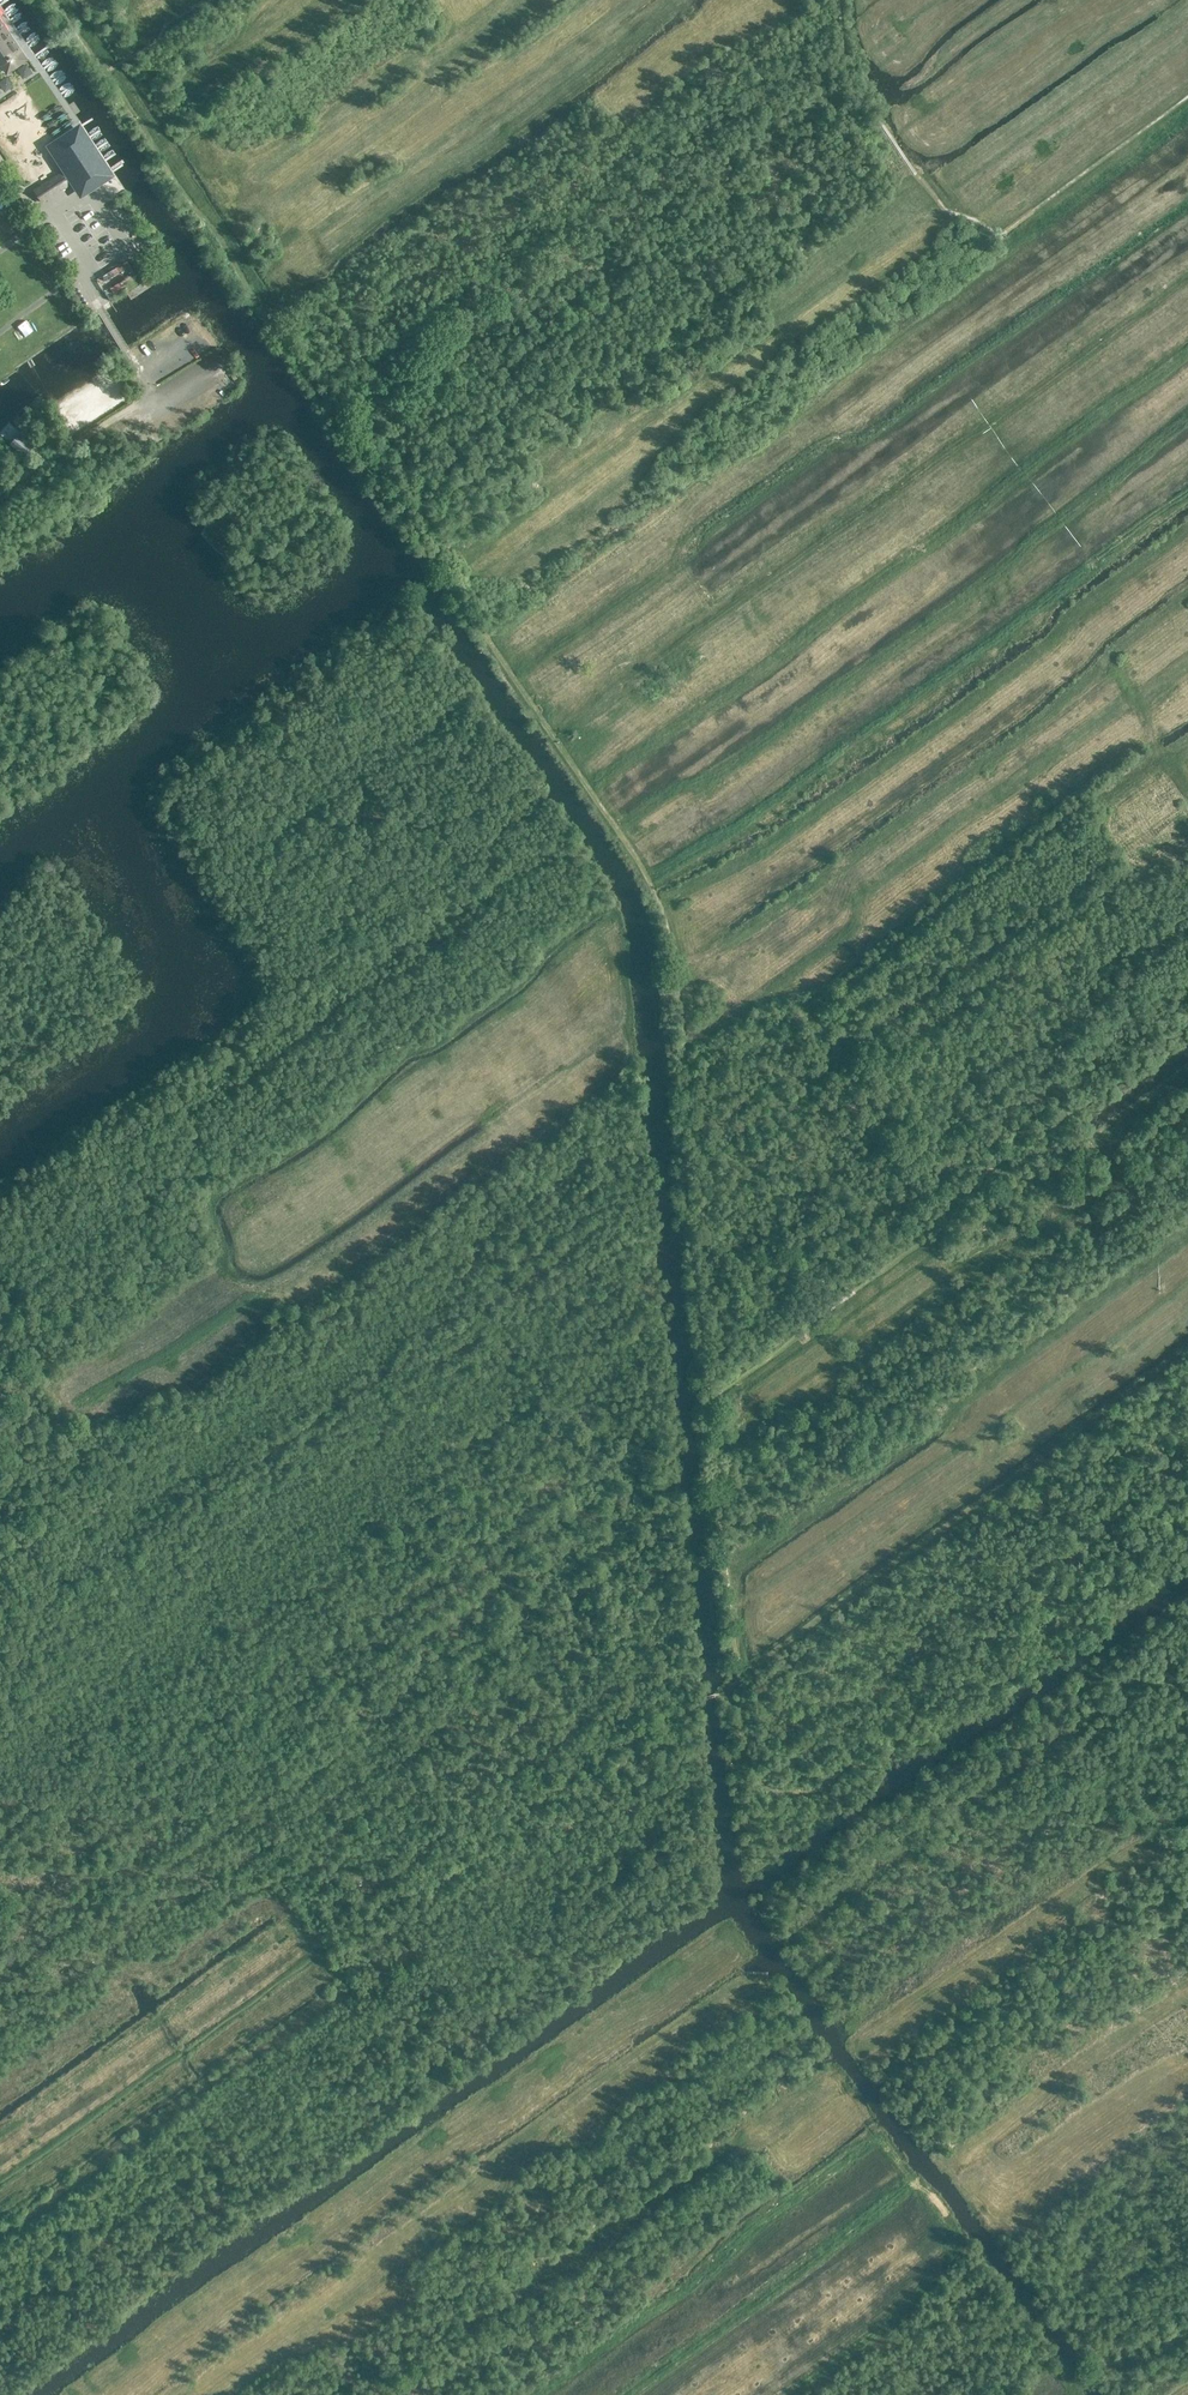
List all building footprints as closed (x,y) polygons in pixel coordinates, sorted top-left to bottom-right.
[(1,66),(7,75),(28,60),(0,20),(0,66),(1,66)] [(50,147),(81,194),(109,175),(78,129),(50,147)] [(61,171),(33,190),(42,204),(70,185),(61,171)] [(74,230),(88,227),(86,218),(71,221),(74,230)] [(123,258),(130,269),(135,265),(128,254),(123,258)] [(111,269),(95,279),(101,288),(117,278),(111,269)] [(2,351),(9,344),(2,336),(0,339),(0,349),(2,351)] [(200,359),(210,352),(205,344),(195,351),(200,359)] [(66,425),(79,420),(70,398),(58,403),(66,425)] [(166,434),(174,427),(167,417),(158,424),(166,434)] [(34,449),(18,435),(10,444),(26,458),(34,449)]
